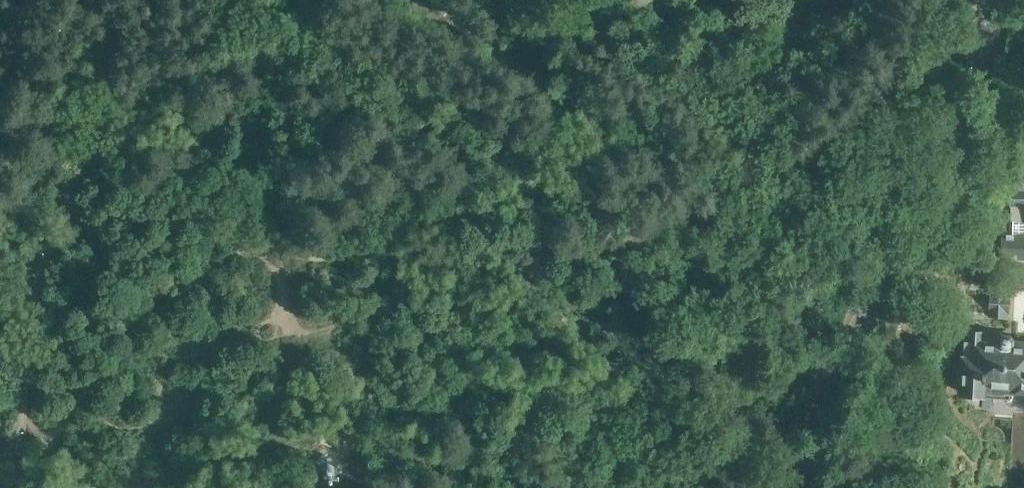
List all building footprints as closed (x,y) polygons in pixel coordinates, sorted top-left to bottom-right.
[(1009,209),(1008,222),(997,222),(997,269),(1019,270),(1019,234),(1023,234),(1023,168),(1010,168),(1009,209)] [(1006,287),(966,284),(964,310),(1004,313),(1006,287)] [(984,395),(984,389),(1023,392),(1023,341),(1011,340),(1011,338),(1008,334),(963,331),(961,355),(960,355),(960,366),(954,366),(953,381),(958,382),(958,393),(984,395)]
